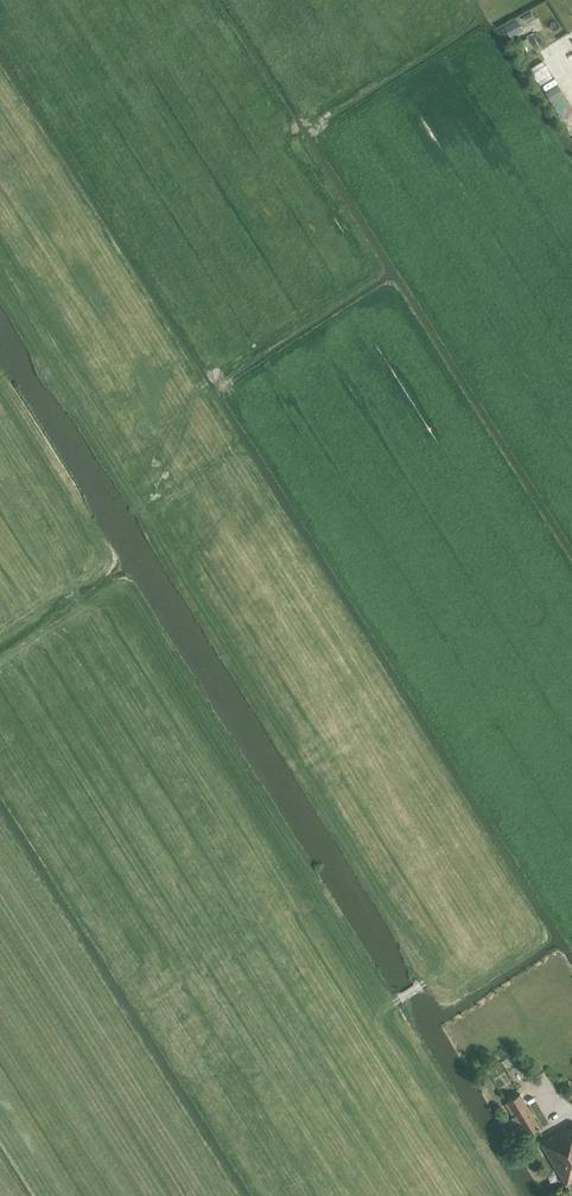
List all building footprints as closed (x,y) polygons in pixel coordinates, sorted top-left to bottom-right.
[(535,17),(532,12),(525,16),(527,21),(535,17)] [(509,36),(522,29),(518,21),(505,27),(509,36)] [(522,42),(528,52),(535,48),(529,38),(522,42)] [(532,42),(536,48),(541,45),(537,39),(532,42)] [(542,1128),(529,1108),(520,1093),(506,1102),(515,1116),(508,1120),(521,1141),(542,1128)] [(571,1182),(571,1127),(568,1129),(567,1128),(542,1143),(567,1185),(571,1182)]
